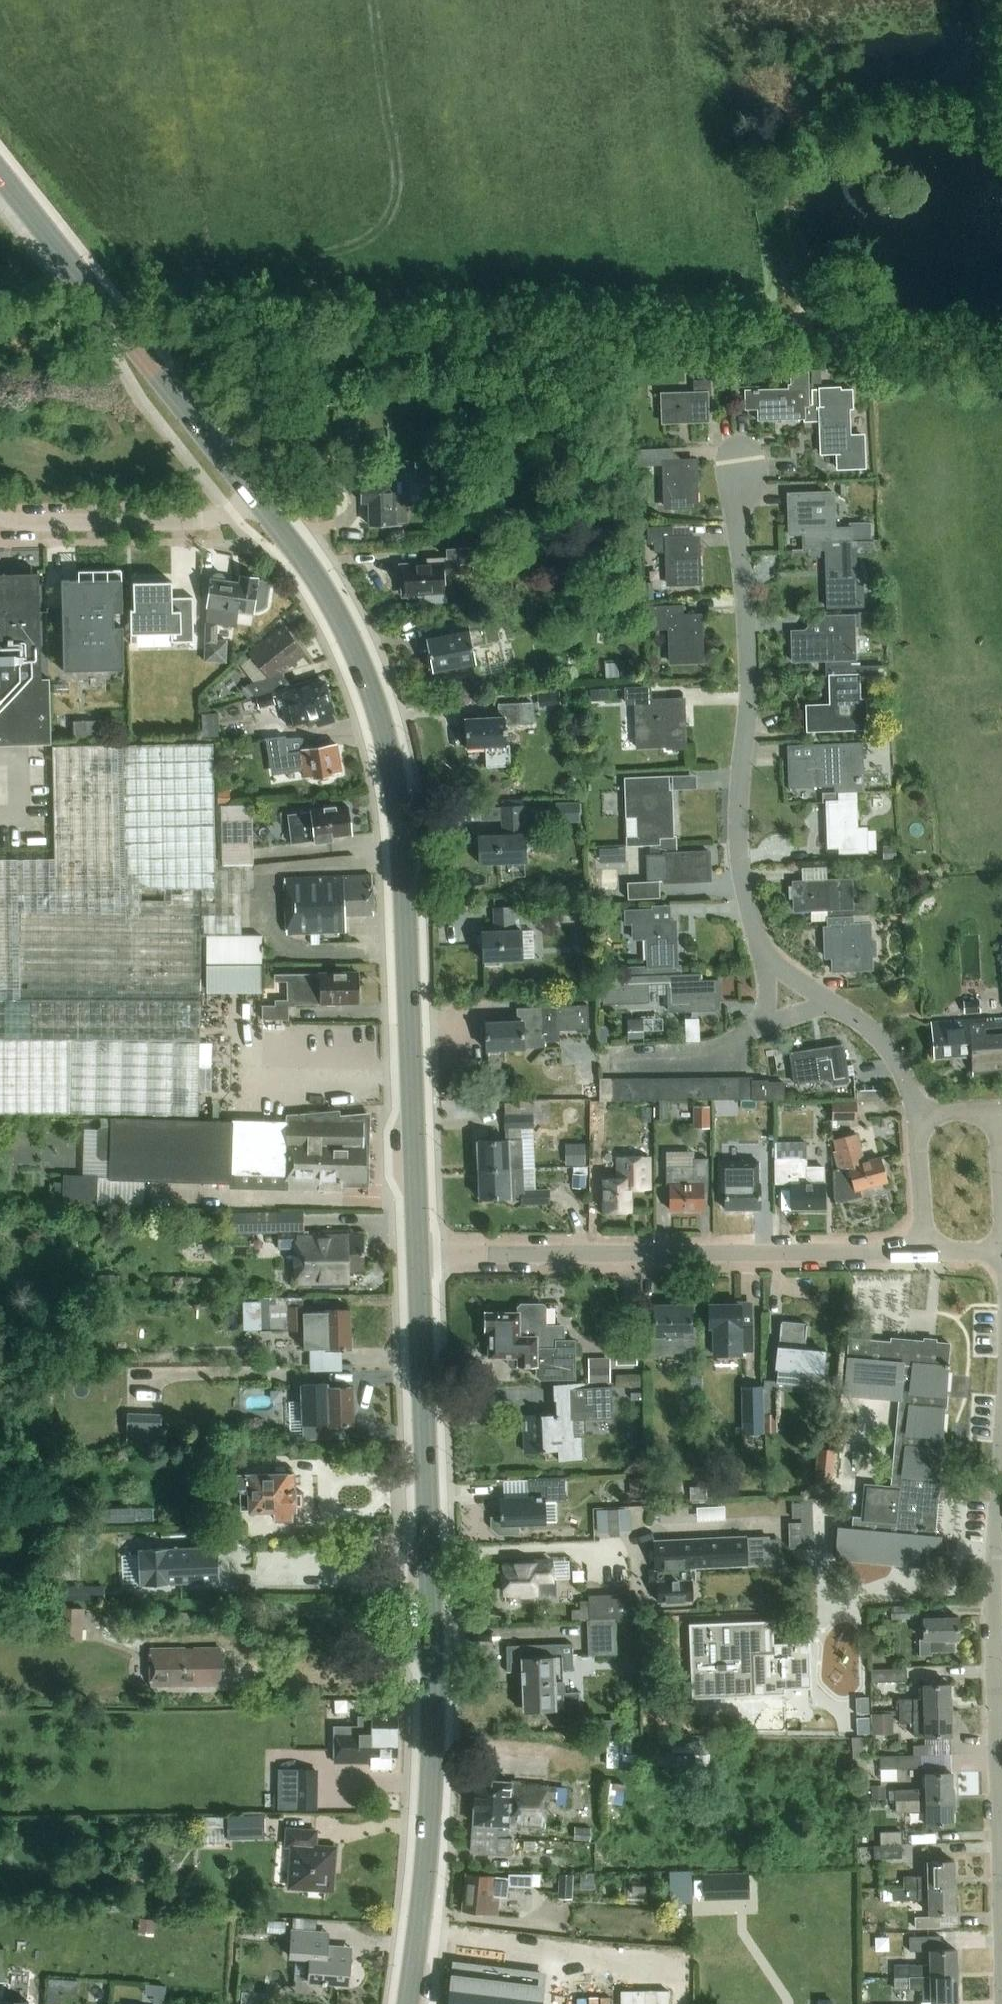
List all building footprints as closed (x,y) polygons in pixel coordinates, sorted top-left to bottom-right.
[(812,371),(812,382),(821,382),(821,371),(821,367),(812,367),(812,371)] [(811,405),(809,405),(808,372),(790,372),(791,384),(788,384),(788,390),(759,391),(745,391),(745,410),(758,410),(758,420),(803,418),(803,422),(812,422),(811,405)] [(725,374),(716,374),(716,386),(725,385),(725,374)] [(707,393),(711,393),(711,385),(693,386),(694,394),(678,395),(678,394),(662,394),(663,423),(708,421),(707,393)] [(864,434),(849,434),(849,408),(853,408),(852,389),(841,389),(841,386),(818,387),(818,389),(811,389),(811,405),(812,422),(820,422),(821,454),(836,453),(837,469),(865,468),(864,434)] [(426,395),(419,401),(426,409),(433,403),(426,395)] [(682,461),(681,461),(671,450),(671,448),(635,449),(636,466),(664,465),(665,507),(696,506),(695,471),(682,471),(682,461)] [(407,523),(407,483),(431,483),(431,461),(405,462),(405,477),(390,477),(390,484),(361,485),(362,503),(369,503),(369,525),(402,525),(402,523),(407,523)] [(822,542),(854,540),(872,539),(871,521),(854,522),(854,525),(835,526),(834,490),(788,493),(790,535),(804,534),(805,550),(814,550),(820,550),(822,550),(822,542)] [(554,494),(544,494),(544,502),(554,502),(554,494)] [(655,552),(667,552),(668,585),(699,584),(698,548),(685,549),(685,539),(673,539),(672,527),(648,528),(648,542),(654,542),(655,552)] [(857,582),(854,540),(822,542),(822,550),(826,549),(829,608),(858,607),(863,607),(862,582),(857,582)] [(444,575),(472,573),(470,544),(447,546),(448,559),(428,560),(428,564),(401,566),(404,597),(408,596),(409,598),(421,597),(421,594),(425,594),(426,603),(446,601),(444,575)] [(78,580),(61,580),(63,671),(124,670),(122,578),(103,579),(103,571),(78,571),(78,580)] [(206,611),(205,663),(226,664),(227,641),(217,641),(218,624),(226,626),(232,582),(226,581),(226,578),(223,574),(217,573),(212,576),(211,579),(206,611)] [(0,575),(0,744),(50,743),(48,678),(40,679),(38,582),(5,582),(5,575),(0,575)] [(232,582),(226,626),(236,627),(239,609),(254,611),(258,612),(263,610),(267,607),(269,588),(267,584),(263,581),(258,580),(258,578),(240,576),(239,583),(232,582)] [(130,610),(130,643),(138,643),(138,634),(171,634),(171,642),(194,642),(194,600),(172,600),(172,583),(133,583),(133,610),(130,610)] [(644,585),(644,599),(652,599),(652,585),(644,585)] [(681,607),(650,608),(650,629),(667,629),(669,662),(702,660),(700,615),(681,616),(681,607)] [(472,647),(500,641),(496,617),(467,618),(470,632),(427,640),(432,671),(476,663),(472,647)] [(269,678),(247,685),(256,696),(272,692),(287,687),(289,685),(281,673),(305,655),(285,627),(250,654),(269,678)] [(825,661),(826,668),(852,667),(851,660),(858,660),(857,627),(792,629),(793,661),(825,661)] [(859,701),(858,675),(884,674),(884,666),(856,667),(826,668),(826,677),(830,677),(831,705),(807,706),(808,732),(867,730),(865,701),(859,701)] [(287,687),(272,692),(273,696),(276,695),(281,710),(283,709),(287,724),(295,721),(295,722),(306,719),(315,716),(316,719),(318,725),(334,721),(334,719),(331,712),(332,711),(323,682),(288,693),(287,687)] [(637,747),(668,746),(668,747),(685,747),(683,704),(668,704),(668,700),(651,700),(650,687),(626,688),(626,702),(635,702),(637,747)] [(608,689),(591,690),(592,701),(608,700),(608,689)] [(272,692),(256,696),(256,697),(259,707),(275,703),(273,696),(272,692)] [(559,692),(547,693),(548,706),(560,704),(559,692)] [(499,717),(465,719),(467,747),(485,746),(486,766),(510,765),(509,745),(506,745),(505,725),(533,724),(532,703),(498,704),(499,717)] [(74,737),(102,736),(101,720),(73,721),(74,737)] [(283,724),(264,725),(265,738),(285,736),(283,724)] [(211,1091),(212,1043),(199,1043),(200,1032),(200,1000),(200,992),(201,992),(202,936),(206,936),(206,964),(262,963),(262,935),(241,935),(240,870),(254,870),(253,806),(215,807),(213,743),(54,746),(56,859),(0,860),(0,1112),(52,1112),(69,1112),(69,1114),(197,1116),(198,1091),(211,1091)] [(851,792),(864,792),(862,743),(814,745),(815,757),(790,758),(790,786),(807,786),(807,785),(822,784),(834,784),(834,793),(851,792)] [(331,773),(341,771),(337,745),(280,754),(282,767),(303,764),(305,777),(314,776),(314,777),(316,777),(319,780),(328,779),(330,775),(331,774),(331,773)] [(660,845),(673,844),(671,790),(668,790),(667,775),(626,777),(628,818),(638,817),(639,835),(629,836),(629,846),(660,845)] [(229,789),(218,789),(218,805),(230,805),(229,789)] [(856,801),(851,801),(851,792),(834,793),(823,794),(823,802),(827,802),(828,847),(857,846),(856,801)] [(579,801),(558,802),(559,817),(579,816),(579,801)] [(331,837),(351,835),(348,806),(336,807),(336,805),(324,807),(324,808),(311,810),(311,812),(288,814),(291,844),(316,841),(316,842),(331,840),(331,837)] [(479,863),(526,861),(524,834),(523,806),(501,807),(502,835),(478,836),(479,863)] [(660,845),(660,846),(654,846),(655,854),(646,855),(647,880),(665,879),(665,881),(710,879),(709,851),(693,852),(677,853),(677,844),(673,844),(660,845)] [(883,846),(883,859),(895,859),(895,846),(883,846)] [(345,915),(372,914),(371,875),(286,878),(288,934),(346,932),(345,915)] [(794,886),(789,886),(789,898),(794,898),(794,910),(811,910),(811,909),(826,908),(827,917),(828,917),(844,917),(844,916),(853,916),(869,915),(868,903),(852,903),(851,880),(839,880),(793,882),(794,886)] [(483,961),(522,959),(521,930),(520,930),(520,928),(519,907),(494,908),(495,931),(482,931),(483,961)] [(555,922),(578,921),(578,907),(555,908),(555,922)] [(653,909),(625,910),(626,923),(631,923),(632,939),(647,939),(648,966),(639,966),(627,966),(628,976),(628,977),(681,976),(681,965),(677,965),(675,921),(653,921),(653,909)] [(829,926),(825,926),(826,958),(833,958),(833,971),(873,969),(873,956),(877,956),(877,939),(872,939),(871,923),(853,923),(853,916),(844,916),(844,917),(828,917),(829,926)] [(261,991),(261,964),(206,966),(207,992),(261,991)] [(288,999),(274,999),(274,1005),(262,1005),(262,1020),(288,1020),(288,1006),(295,1006),(295,1003),(359,1002),(358,972),(350,973),(322,974),(274,975),(274,982),(288,982),(288,999)] [(628,977),(602,978),(603,1005),(648,1004),(647,985),(669,985),(670,1012),(715,1011),(714,996),(721,996),(721,980),(714,980),(701,980),(701,975),(681,976),(628,977)] [(964,1001),(965,1013),(980,1012),(979,1000),(964,1001)] [(545,1046),(545,1041),(559,1041),(559,1030),(589,1028),(588,1005),(516,1008),(516,1021),(485,1022),(486,1050),(523,1048),(523,1047),(545,1046)] [(1001,1071),(1001,1017),(931,1022),(934,1055),(957,1053),(957,1057),(971,1056),(972,1073),(1001,1071)] [(842,1045),(790,1053),(795,1081),(820,1077),(820,1079),(831,1078),(832,1084),(848,1082),(842,1045)] [(718,1100),(729,1100),(729,1077),(717,1078),(718,1100)] [(741,1099),(741,1077),(729,1077),(729,1100),(741,1099)] [(752,1099),(752,1080),(752,1077),(741,1077),(741,1099),(752,1099)] [(623,1101),(635,1101),(635,1078),(623,1079),(623,1101)] [(647,1100),(647,1078),(635,1078),(635,1101),(647,1100)] [(647,1100),(659,1100),(659,1078),(647,1078),(647,1100)] [(670,1100),(670,1078),(659,1078),(659,1100),(670,1100)] [(670,1100),(682,1100),(682,1078),(670,1078),(670,1100)] [(682,1100),(693,1100),(694,1100),(694,1078),(682,1078),(682,1100)] [(705,1078),(694,1078),(694,1100),(706,1100),(705,1078)] [(706,1100),(709,1100),(718,1100),(717,1078),(705,1078),(706,1100)] [(600,1101),(611,1101),(611,1079),(600,1079),(600,1101)] [(623,1101),(623,1079),(611,1079),(611,1101),(623,1101)] [(768,1101),(768,1082),(768,1080),(752,1080),(752,1099),(752,1101),(768,1101)] [(784,1082),(768,1082),(768,1101),(784,1101),(784,1082)] [(709,1100),(706,1100),(694,1100),(693,1100),(693,1128),(709,1128),(709,1100)] [(832,1120),(856,1120),(856,1101),(831,1101),(832,1120)] [(505,1129),(533,1128),(533,1113),(549,1113),(549,1102),(504,1102),(505,1129)] [(112,1118),(112,1126),(102,1126),(98,1130),(97,1155),(100,1159),(111,1159),(111,1179),(231,1182),(231,1187),(285,1188),(340,1190),(341,1184),(368,1184),(370,1115),(340,1119),(338,1111),(307,1114),(307,1124),(232,1122),(112,1118)] [(887,1182),(880,1157),(863,1162),(856,1134),(834,1140),(837,1151),(834,1152),(839,1170),(849,1167),(855,1191),(887,1182)] [(520,1139),(476,1140),(477,1169),(521,1168),(520,1139)] [(752,1140),(752,1165),(775,1165),(775,1140),(752,1140)] [(585,1147),(569,1147),(569,1164),(586,1164),(585,1147)] [(615,1156),(615,1180),(604,1180),(604,1211),(629,1211),(629,1188),(635,1188),(635,1189),(648,1189),(648,1169),(648,1156),(615,1156)] [(703,1210),(703,1185),(708,1185),(708,1158),(693,1159),(693,1166),(666,1166),(666,1185),(670,1185),(670,1210),(703,1210)] [(775,1160),(775,1185),(791,1184),(792,1209),(824,1209),(824,1183),(824,1168),(807,1168),(807,1160),(775,1160)] [(759,1183),(747,1183),(747,1167),(728,1167),(728,1183),(725,1183),(725,1210),(760,1209),(759,1183)] [(521,1168),(477,1169),(478,1197),(508,1196),(508,1192),(520,1192),(521,1203),(548,1202),(547,1189),(522,1190),(521,1168)] [(587,1169),(573,1168),(573,1188),(586,1188),(587,1169)] [(63,1184),(62,1202),(62,1205),(97,1206),(98,1176),(63,1174),(63,1184)] [(231,1213),(232,1232),(277,1231),(278,1232),(277,1212),(231,1213)] [(278,1232),(277,1231),(277,1239),(294,1239),(295,1288),(349,1287),(349,1271),(364,1271),(363,1234),(350,1234),(350,1230),(278,1232)] [(326,1348),(326,1350),(350,1349),(349,1310),(325,1310),(325,1312),(303,1312),(303,1297),(259,1298),(259,1330),(304,1329),(304,1349),(326,1348)] [(577,1341),(564,1341),(565,1324),(546,1324),(546,1307),(543,1304),(521,1304),(517,1307),(517,1313),(485,1312),(485,1316),(483,1317),(483,1325),(485,1326),(485,1332),(489,1332),(489,1357),(508,1357),(508,1364),(511,1367),(519,1367),(519,1366),(537,1366),(537,1377),(541,1381),(576,1381),(577,1341)] [(710,1328),(711,1352),(715,1352),(715,1355),(741,1354),(741,1352),(753,1352),(753,1326),(741,1327),(740,1305),(710,1306),(710,1328)] [(654,1306),(654,1327),(644,1327),(644,1356),(659,1356),(659,1352),(682,1352),(682,1356),(696,1356),(696,1327),(692,1327),(692,1306),(686,1306),(654,1306)] [(776,1368),(779,1368),(777,1382),(797,1383),(798,1369),(825,1372),(827,1353),(805,1351),(808,1325),(781,1322),(779,1348),(778,1347),(776,1368)] [(891,1487),(865,1484),(865,1485),(862,1518),(853,1517),(852,1529),(839,1528),(836,1559),(937,1568),(939,1537),(934,1537),(940,1480),(937,1480),(940,1451),(942,1450),(944,1438),(941,1437),(943,1409),(946,1409),(947,1396),(945,1395),(947,1366),(948,1366),(948,1365),(947,1365),(949,1344),(892,1339),(891,1344),(847,1339),(846,1361),(856,1363),(855,1378),(845,1378),(844,1383),(900,1389),(891,1487)] [(613,1343),(613,1358),(618,1358),(618,1366),(637,1366),(637,1343),(613,1343)] [(591,1380),(613,1379),(611,1354),(590,1355),(591,1380)] [(620,1372),(619,1383),(641,1384),(642,1373),(620,1372)] [(684,1375),(684,1395),(702,1395),(703,1375),(684,1375)] [(304,1440),(345,1438),(345,1426),(354,1426),(352,1387),(327,1388),(327,1383),(302,1384),(304,1440)] [(566,1459),(575,1458),(585,1458),(583,1418),(590,1418),(590,1413),(601,1413),(611,1412),(611,1389),(600,1389),(581,1390),(580,1384),(566,1385),(554,1385),(554,1399),(557,1399),(558,1415),(544,1416),(544,1415),(523,1416),(524,1421),(522,1421),(523,1429),(524,1429),(525,1451),(540,1451),(540,1452),(545,1452),(545,1450),(559,1449),(560,1459),(566,1459)] [(741,1386),(741,1433),(764,1433),(764,1432),(764,1412),(764,1388),(764,1386),(741,1386)] [(764,1412),(764,1432),(776,1432),(776,1412),(776,1388),(764,1388),(764,1412)] [(160,1444),(161,1413),(127,1412),(126,1443),(160,1444)] [(815,1448),(812,1481),(831,1483),(834,1450),(815,1448)] [(295,1506),(302,1506),(302,1492),(294,1492),(294,1473),(287,1473),(238,1474),(238,1486),(240,1486),(241,1509),(250,1508),(250,1510),(275,1510),(275,1519),(291,1518),(291,1510),(295,1509),(295,1506)] [(645,1478),(629,1479),(630,1497),(646,1496),(645,1478)] [(492,1517),(492,1528),(499,1534),(519,1533),(519,1524),(545,1524),(544,1502),(566,1501),(566,1499),(565,1481),(560,1481),(535,1482),(535,1493),(536,1493),(537,1498),(501,1499),(501,1506),(500,1506),(500,1517),(492,1517)] [(714,1485),(690,1486),(688,1486),(689,1503),(706,1503),(706,1498),(714,1498),(714,1485)] [(813,1499),(801,1499),(801,1504),(802,1519),(802,1547),(814,1547),(813,1499)] [(801,1504),(792,1504),(792,1519),(802,1519),(801,1504)] [(632,1506),(598,1506),(598,1531),(633,1530),(632,1506)] [(770,1536),(746,1537),(746,1535),(653,1540),(654,1571),(658,1570),(658,1580),(657,1580),(658,1603),(693,1601),(692,1578),(692,1568),(748,1566),(748,1565),(771,1564),(770,1536)] [(801,1536),(789,1536),(789,1549),(798,1548),(801,1548),(801,1547),(801,1536)] [(219,1546),(139,1549),(141,1585),(220,1582),(219,1546)] [(557,1600),(556,1581),(552,1581),(551,1562),(519,1563),(519,1565),(504,1566),(505,1594),(520,1594),(520,1596),(536,1596),(537,1601),(557,1600)] [(589,1611),(589,1622),(615,1621),(629,1621),(629,1620),(629,1609),(629,1597),(589,1598),(589,1611)] [(896,1619),(920,1618),(920,1604),(895,1605),(896,1619)] [(641,1608),(629,1609),(629,1620),(640,1619),(642,1619),(642,1618),(641,1608)] [(589,1611),(572,1612),(573,1622),(587,1622),(589,1622),(589,1611)] [(83,1642),(84,1615),(56,1613),(55,1641),(83,1642)] [(955,1651),(955,1640),(959,1639),(958,1617),(924,1618),(924,1639),(919,1639),(919,1656),(932,1656),(932,1652),(955,1651)] [(689,1623),(691,1698),(786,1695),(786,1690),(812,1689),(811,1642),(774,1644),(773,1620),(689,1623)] [(615,1621),(589,1622),(587,1622),(588,1655),(615,1654),(615,1621)] [(564,1693),(564,1682),(563,1670),(573,1670),(572,1644),(506,1646),(507,1672),(523,1672),(524,1707),(545,1706),(545,1710),(558,1709),(558,1726),(581,1726),(580,1693),(564,1693)] [(151,1687),(222,1685),(221,1648),(150,1650),(151,1687)] [(850,1666),(813,1668),(815,1717),(852,1715),(850,1666)] [(871,1669),(872,1682),(906,1681),(906,1668),(871,1669)] [(900,1712),(950,1710),(950,1685),(923,1685),(924,1699),(899,1700),(900,1712)] [(868,1696),(856,1697),(856,1714),(869,1713),(868,1696)] [(950,1710),(900,1712),(900,1723),(914,1723),(914,1725),(914,1736),(924,1735),(924,1737),(951,1736),(950,1710)] [(872,1735),(892,1734),(891,1713),(871,1714),(872,1735)] [(869,1716),(856,1716),(857,1733),(870,1733),(869,1716)] [(335,1731),(335,1741),(335,1763),(371,1764),(371,1769),(391,1769),(391,1762),(397,1762),(397,1721),(359,1721),(359,1726),(346,1725),(346,1732),(335,1731)] [(862,1736),(851,1737),(852,1758),(863,1757),(862,1736)] [(606,1755),(606,1768),(708,1768),(707,1742),(606,1743),(606,1755)] [(926,1746),(914,1747),(914,1755),(925,1755),(935,1755),(935,1746),(926,1746)] [(880,1756),(880,1768),(921,1768),(925,1768),(925,1755),(914,1755),(880,1756)] [(317,1810),(318,1770),(279,1770),(278,1809),(317,1810)] [(896,1800),(953,1799),(952,1774),(926,1774),(926,1790),(895,1790),(896,1800)] [(558,1787),(511,1783),(476,1780),(473,1824),(471,1852),(511,1854),(512,1839),(496,1837),(497,1826),(508,1826),(545,1829),(547,1799),(557,1799),(558,1787)] [(885,1785),(870,1786),(871,1800),(886,1799),(885,1785)] [(953,1799),(896,1800),(896,1812),(926,1811),(927,1826),(953,1825),(953,1799)] [(227,1818),(228,1837),(246,1837),(246,1818),(227,1818)] [(576,1828),(576,1841),(590,1842),(591,1829),(576,1828)] [(333,1867),(335,1849),(316,1848),(317,1832),(288,1830),(286,1847),(293,1847),(290,1888),(329,1890),(332,1888),(333,1877),(331,1877),(332,1867),(333,1867)] [(880,1832),(880,1846),(901,1845),(901,1831),(880,1832)] [(880,1846),(874,1846),(875,1858),(901,1858),(901,1845),(880,1846)] [(927,1862),(928,1876),(903,1876),(904,1888),(954,1887),(954,1862),(927,1862)] [(693,1871),(670,1872),(671,1901),(693,1900),(693,1873),(693,1871)] [(531,1888),(533,1874),(509,1874),(509,1878),(466,1874),(463,1911),(497,1914),(499,1897),(507,1898),(509,1886),(531,1888)] [(560,1874),(559,1898),(572,1899),(573,1875),(560,1874)] [(595,1889),(595,1874),(580,1874),(580,1888),(595,1889)] [(720,1875),(705,1876),(706,1903),(721,1902),(720,1875)] [(883,1900),(928,1899),(929,1917),(915,1917),(915,1928),(939,1927),(939,1913),(955,1913),(954,1887),(904,1888),(883,1889),(883,1900)] [(321,1933),(317,1932),(293,1930),(291,1957),(297,1957),(307,1958),(305,1981),(309,1981),(349,1984),(352,1948),(328,1946),(320,1946),(321,1933)] [(895,1965),(895,1977),(957,1976),(956,1950),(940,1950),(940,1936),(910,1937),(910,1951),(930,1951),(930,1965),(910,1965),(895,1965)] [(451,2003),(539,2003),(541,1993),(542,1976),(455,1964),(455,1976),(451,2003)] [(895,1977),(895,1989),(910,1988),(923,1988),(923,2002),(931,2002),(957,2001),(957,1976),(895,1977)] [(49,1977),(47,2002),(59,2003),(62,1978),(49,1977)] [(147,1983),(146,2003),(165,2003),(166,1983),(147,1983)] [(269,1992),(252,1991),(251,2001),(268,2003),(269,1992)]
